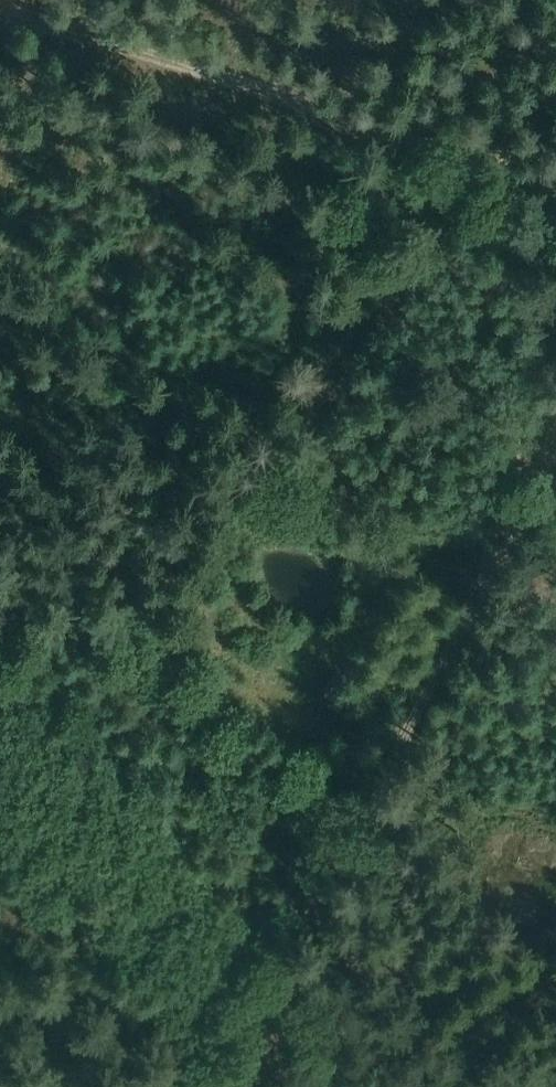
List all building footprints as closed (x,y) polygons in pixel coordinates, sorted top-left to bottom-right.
[(451,719),(461,724),(472,704),(461,699),(451,719)]
